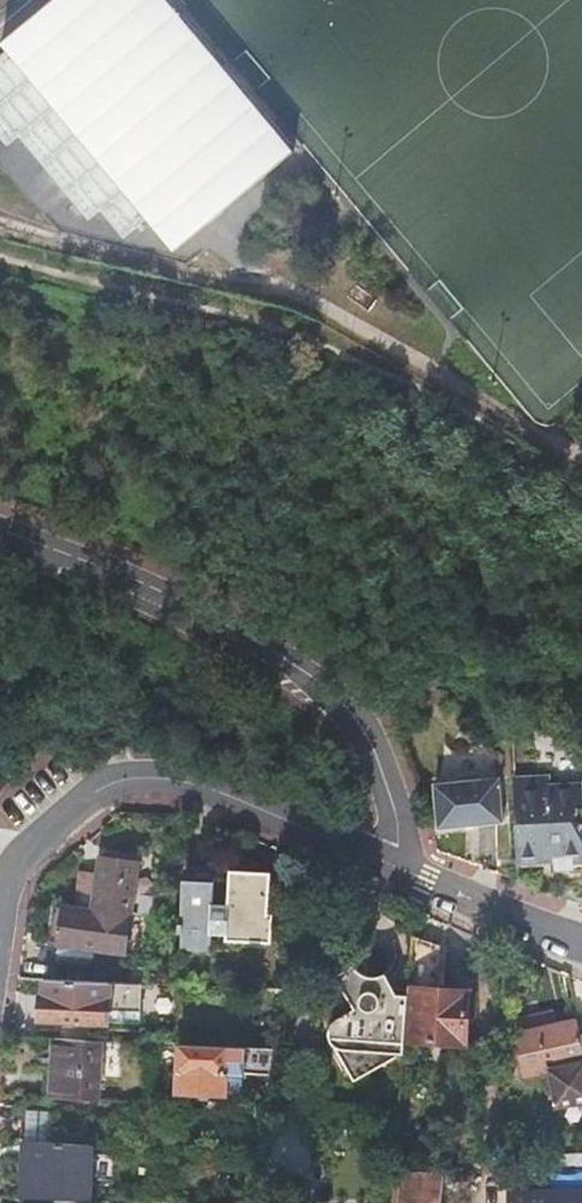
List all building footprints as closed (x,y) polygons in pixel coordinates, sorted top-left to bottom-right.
[(12,47),(191,252),(304,153),(171,0),(66,0),(12,47)] [(581,890),(581,822),(580,819),(579,787),(569,787),(546,788),(545,781),(512,783),(516,862),(520,862),(520,869),(576,867),(581,890)] [(496,782),(434,789),(438,830),(501,823),(496,782)] [(130,917),(130,915),(136,859),(99,856),(93,911),(93,913),(130,917)] [(265,915),(271,876),(233,869),(228,901),(212,900),(214,884),(185,881),(180,931),(208,934),(211,916),(225,918),(222,936),(266,942),(271,916),(265,915)] [(93,911),(62,908),(58,944),(126,950),(130,917),(93,913),(93,911)] [(439,947),(412,937),(408,986),(408,989),(411,990),(408,1042),(464,1046),(468,994),(444,991),(445,957),(439,957),(439,947)] [(408,989),(408,986),(392,984),(384,970),(377,973),(369,973),(364,971),(366,967),(366,963),(365,960),(362,955),(357,951),(353,950),(348,950),(344,951),(339,955),(336,960),(335,963),(335,967),(336,970),(355,1005),(338,1016),(335,1017),(331,1022),(330,1028),(330,1030),(331,1036),(334,1040),(337,1043),(340,1044),(342,1045),(344,1045),(345,1045),(354,1060),(388,1040),(393,1048),(404,1048),(408,989)] [(142,985),(45,980),(45,996),(40,996),(41,1020),(139,1025),(142,985)] [(576,1022),(556,1026),(553,1015),(512,1023),(524,1078),(549,1073),(557,1107),(581,1102),(581,1050),(579,1037),(576,1022)] [(340,1044),(337,1043),(356,1075),(387,1057),(403,1058),(404,1048),(393,1048),(388,1040),(354,1060),(345,1045),(344,1045),(342,1045),(340,1044)] [(55,1041),(52,1100),(99,1103),(102,1042),(55,1041)] [(229,1048),(180,1046),(178,1097),(227,1098),(228,1075),(244,1076),(277,1077),(283,1051),(281,1051),(248,1049),(229,1048)] [(22,1108),(20,1142),(31,1143),(55,1144),(57,1110),(22,1108)] [(34,1167),(30,1201),(90,1202),(98,1147),(55,1144),(31,1143),(29,1167),(34,1167)] [(249,1143),(249,1156),(261,1157),(264,1144),(249,1143)] [(442,1172),(404,1174),(401,1202),(440,1202),(442,1172)] [(404,1174),(396,1174),(394,1202),(401,1202),(404,1174)] [(511,1194),(512,1199),(512,1202),(581,1202),(581,1193),(550,1193),(550,1198),(527,1198),(526,1193),(511,1194)]
